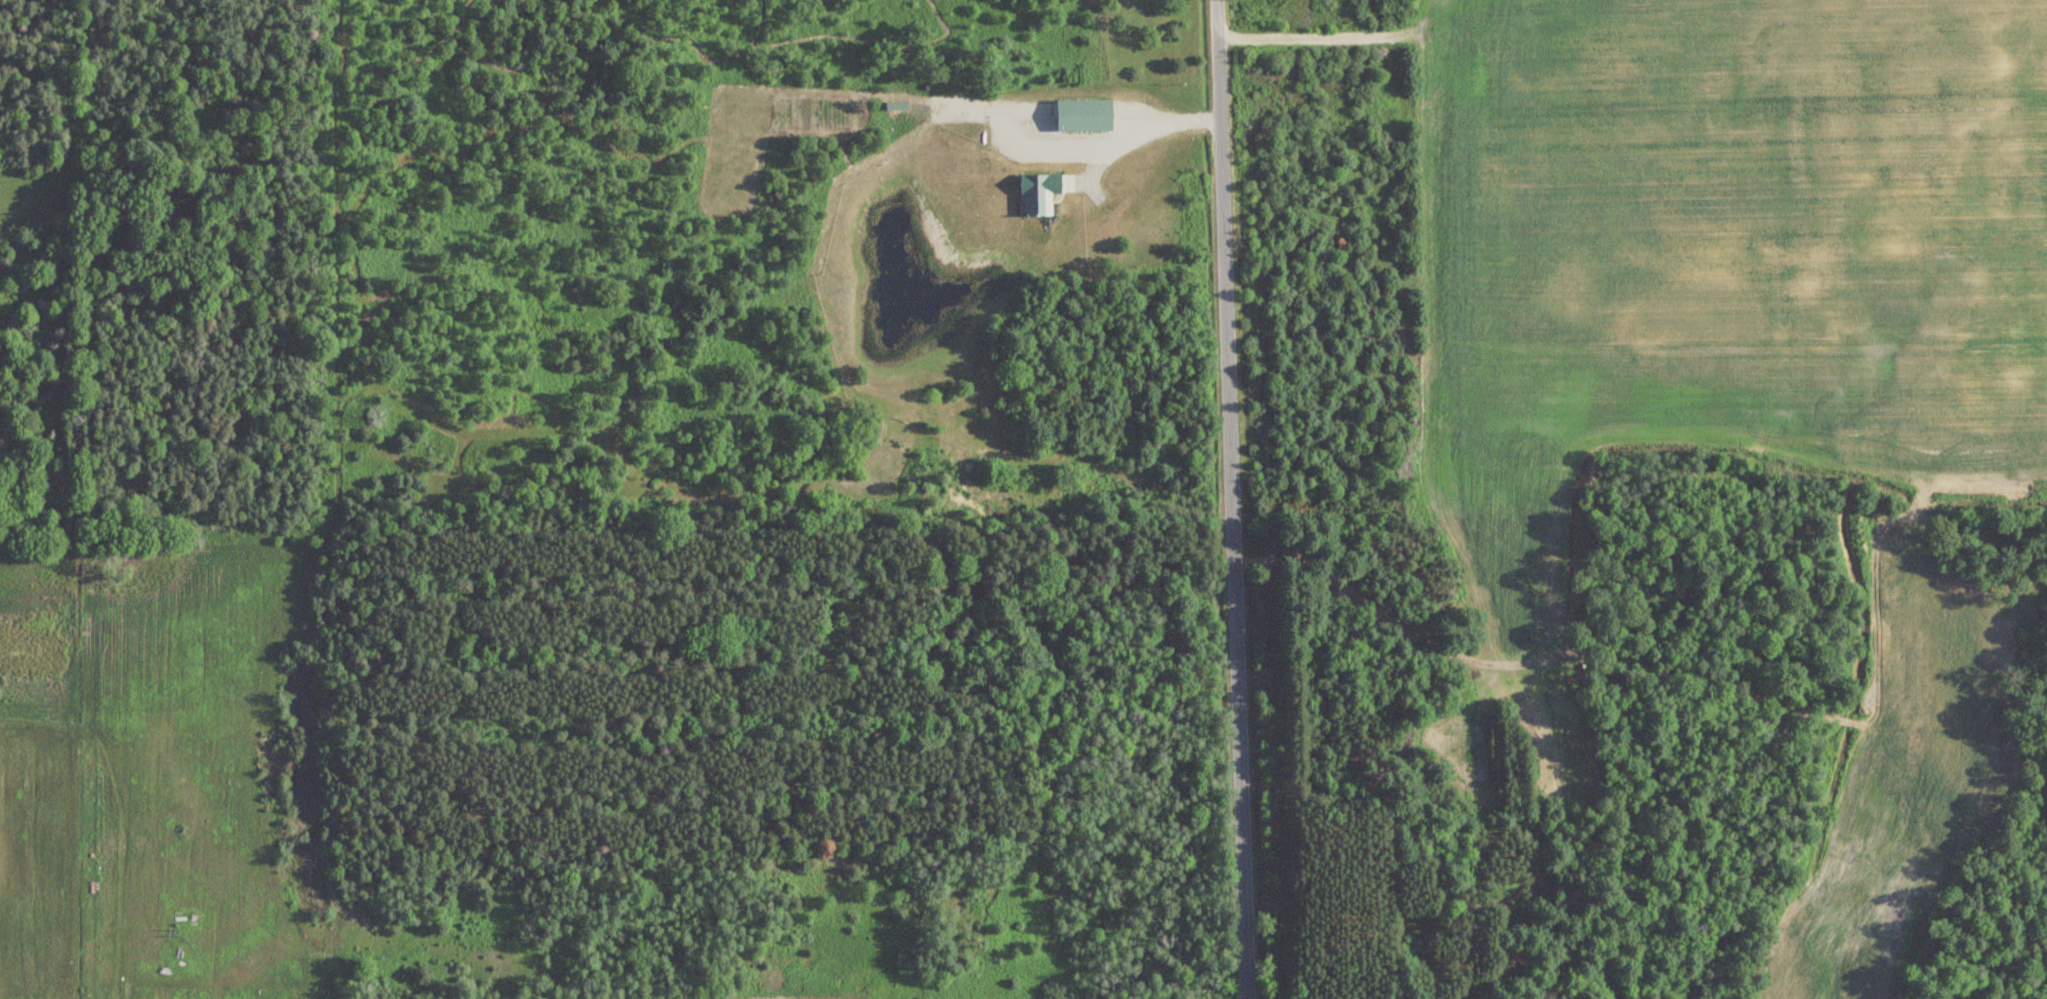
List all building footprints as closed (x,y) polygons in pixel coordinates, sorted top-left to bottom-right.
[(1058,131),(1115,131),(1115,100),(1058,100),(1058,131)] [(1063,194),(1063,175),(1022,175),(1022,216),(1053,216),(1053,194),(1063,194)]
